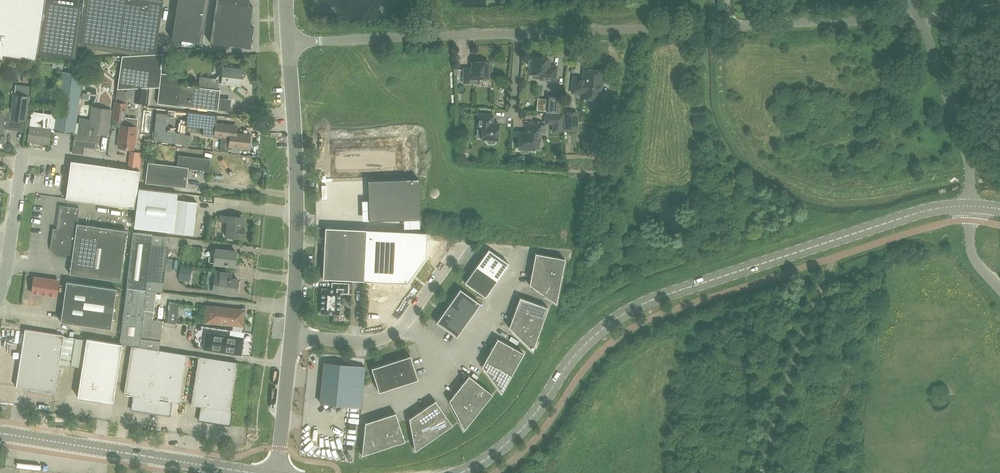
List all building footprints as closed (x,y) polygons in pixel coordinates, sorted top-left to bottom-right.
[(2,60),(3,54),(35,59),(36,52),(75,57),(76,45),(128,53),(155,52),(163,0),(0,0),(0,60),(2,60)] [(171,38),(201,43),(208,0),(177,0),(171,38)] [(253,6),(248,5),(216,0),(213,21),(249,26),(253,6)] [(250,48),(252,36),(254,27),(249,26),(213,21),(210,42),(250,48)] [(217,89),(201,87),(180,85),(181,75),(161,73),(163,53),(122,56),(117,89),(159,87),(157,103),(177,105),(218,110),(220,90),(217,89)] [(532,72),(533,72),(544,74),(543,79),(555,80),(557,66),(549,65),(549,59),(534,57),(533,59),(531,58),(529,60),(528,65),(530,67),(532,67),(532,72)] [(480,82),(480,77),(488,77),(488,72),(491,72),(493,70),(493,65),(491,63),(488,63),(488,61),(472,62),(472,68),(464,68),(464,82),(480,82)] [(202,77),(201,87),(217,89),(218,83),(241,86),(243,69),(223,66),(222,72),(217,79),(202,77)] [(602,71),(598,70),(596,68),(592,68),(590,69),(585,69),(584,80),(575,79),(573,91),(583,92),(582,97),(599,99),(602,71)] [(74,133),(78,103),(83,73),(63,71),(54,130),(74,133)] [(136,89),(135,102),(145,104),(147,90),(136,89)] [(26,121),(29,96),(14,94),(11,119),(26,121)] [(548,95),(547,111),(559,112),(560,96),(548,95)] [(113,118),(114,119),(118,119),(124,120),(124,119),(126,103),(115,102),(113,118)] [(79,123),(78,133),(85,134),(94,135),(95,132),(107,133),(110,110),(93,108),(91,125),(79,123)] [(160,108),(159,120),(172,121),(173,114),(184,115),(185,110),(160,108)] [(230,138),(229,147),(248,149),(250,134),(236,132),(237,125),(216,123),(217,115),(187,112),(186,125),(203,128),(203,135),(230,138)] [(566,112),(565,112),(566,128),(578,128),(578,120),(566,120),(565,113),(566,113),(566,112)] [(493,115),(479,114),(478,129),(483,129),(482,138),(487,138),(487,141),(488,143),(493,144),(495,142),(496,139),(497,139),(499,124),(492,123),(493,115)] [(29,140),(48,143),(49,129),(54,130),(55,118),(33,115),(29,140)] [(545,115),(545,123),(553,123),(552,131),(560,132),(561,116),(545,115)] [(126,120),(124,119),(124,120),(118,119),(114,119),(113,124),(121,125),(118,147),(134,149),(136,127),(126,125),(126,120)] [(178,130),(169,129),(170,122),(159,120),(158,129),(148,128),(147,138),(177,142),(178,130)] [(540,137),(540,133),(541,125),(527,124),(526,132),(520,132),(519,148),(520,148),(520,151),(522,153),(527,153),(529,151),(529,149),(534,149),(535,136),(540,137)] [(85,134),(78,133),(75,133),(72,153),(83,154),(85,134)] [(183,144),(188,144),(190,145),(192,135),(184,134),(183,144)] [(332,145),(333,176),(401,173),(400,143),(332,145)] [(188,167),(208,170),(210,159),(179,155),(178,165),(148,161),(145,182),(186,187),(188,167)] [(71,161),(66,198),(135,208),(140,170),(71,161)] [(418,178),(367,180),(368,197),(369,199),(368,199),(368,200),(368,201),(369,201),(369,209),(369,211),(370,219),(369,219),(369,220),(369,221),(404,219),(405,219),(408,219),(410,219),(410,218),(418,218),(418,219),(420,219),(418,178)] [(139,187),(135,226),(193,234),(196,202),(176,199),(177,192),(139,187)] [(60,205),(56,230),(54,230),(52,245),(52,247),(53,250),(54,251),(55,253),(57,254),(59,255),(64,255),(65,253),(72,255),(70,274),(120,281),(127,230),(77,223),(80,208),(60,205)] [(219,214),(219,221),(227,221),(226,236),(241,238),(241,236),(244,236),(244,229),(242,228),(243,216),(219,214)] [(366,229),(325,227),(323,278),(364,280),(366,229)] [(366,229),(364,280),(407,282),(410,278),(414,272),(425,257),(426,232),(421,232),(366,229)] [(133,232),(126,288),(145,290),(147,280),(163,282),(164,270),(171,271),(172,259),(166,258),(167,246),(151,244),(153,234),(133,232)] [(208,262),(234,266),(236,251),(216,248),(214,257),(208,256),(208,262)] [(488,249),(476,265),(497,280),(509,263),(488,249)] [(535,253),(533,265),(562,271),(565,258),(553,256),(552,256),(535,253)] [(497,280),(476,265),(464,282),(485,297),(497,280)] [(562,271),(533,265),(531,277),(560,283),(562,271)] [(183,280),(194,280),(195,266),(183,266),(183,280)] [(238,282),(237,281),(237,280),(229,279),(230,273),(215,271),(212,290),(236,293),(236,292),(237,292),(238,291),(239,283),(238,282)] [(56,296),(58,280),(34,277),(32,293),(56,296)] [(560,283),(531,277),(529,284),(545,295),(545,296),(553,301),(556,303),(558,294),(560,283)] [(61,321),(111,329),(116,289),(66,281),(61,321)] [(338,314),(339,314),(339,313),(339,312),(340,292),(347,293),(348,293),(348,292),(348,284),(348,283),(333,283),(333,282),(332,282),(332,283),(332,289),(323,289),(323,288),(322,288),(322,289),(321,312),(321,313),(322,313),(338,314)] [(145,309),(147,290),(145,290),(126,288),(123,315),(154,319),(155,310),(145,309)] [(460,289),(448,305),(468,320),(480,303),(460,289)] [(515,309),(543,319),(548,307),(537,303),(520,297),(515,309)] [(174,301),(171,320),(180,321),(182,302),(174,301)] [(205,322),(243,326),(244,315),(245,315),(246,308),(243,308),(242,309),(207,305),(205,322)] [(456,337),(468,320),(448,305),(436,322),(456,337)] [(515,309),(511,320),(539,330),(543,319),(515,309)] [(164,321),(154,319),(123,315),(120,343),(140,347),(141,339),(161,343),(164,321)] [(539,330),(511,320),(509,327),(523,341),(530,347),(532,350),(535,341),(539,330)] [(16,386),(55,393),(59,363),(70,364),(74,337),(25,329),(16,386)] [(206,332),(203,349),(238,354),(238,355),(241,356),(242,349),(241,349),(243,338),(244,332),(242,331),(233,330),(230,330),(229,336),(206,332)] [(122,344),(86,338),(74,337),(70,364),(82,366),(77,396),(113,402),(122,344)] [(497,338),(491,349),(517,364),(523,353),(513,347),(497,338)] [(131,409),(151,413),(160,350),(151,349),(131,345),(124,394),(133,395),(131,409)] [(517,364),(491,349),(485,360),(511,374),(517,364)] [(189,355),(160,350),(151,413),(170,415),(172,401),(181,403),(189,355)] [(391,361),(398,385),(418,379),(410,355),(391,361)] [(230,410),(237,362),(199,356),(191,404),(201,406),(198,420),(230,425),(232,410),(230,410)] [(511,374),(485,360),(482,366),(494,382),(499,389),(501,392),(506,384),(506,385),(511,374)] [(398,385),(391,361),(371,368),(379,392),(398,385)] [(324,363),(320,403),(360,407),(364,367),(324,363)] [(461,385),(484,404),(492,394),(483,386),(469,375),(461,385)] [(461,385),(453,394),(477,413),(484,404),(461,385)] [(469,422),(477,413),(453,394),(449,400),(458,418),(462,426),(464,429),(469,422)] [(425,407),(442,432),(452,425),(445,415),(435,400),(425,407)] [(425,407),(415,414),(432,439),(442,432),(425,407)] [(395,412),(383,416),(393,445),(405,441),(401,430),(395,412)] [(422,445),(432,439),(415,414),(409,418),(412,438),(414,447),(415,450),(422,445)] [(383,416),(372,420),(381,448),(393,445),(383,416)] [(381,448),(372,420),(365,422),(363,442),(362,451),(362,455),(370,452),(381,448)]
